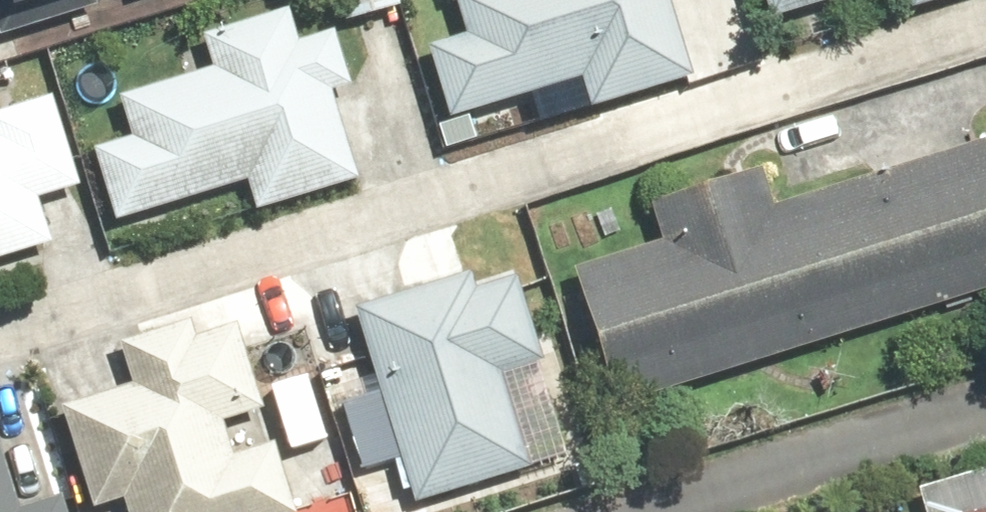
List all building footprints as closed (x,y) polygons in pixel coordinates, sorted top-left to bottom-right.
[(108,0),(0,0),(0,33),(108,0)] [(74,145),(98,224),(235,182),(242,206),(346,174),(324,105),(344,99),(324,33),(296,42),(283,0),(180,32),(189,60),(91,90),(105,136),(74,145)] [(324,23),(388,4),(387,0),(317,0),(324,23)] [(659,0),(443,0),(452,29),(408,43),(433,126),(572,83),(581,112),(684,81),(659,0)] [(760,28),(852,0),(751,0),(760,28)] [(956,0),(891,0),(897,18),(956,0)] [(37,233),(27,201),(67,188),(35,86),(0,97),(0,245),(37,233)] [(596,410),(985,290),(985,167),(981,152),(768,217),(755,176),(638,212),(651,253),(557,282),(596,410)] [(505,259),(340,309),(401,505),(520,468),(492,376),(537,362),(505,259)] [(112,511),(280,511),(215,302),(104,336),(116,377),(32,403),(64,508),(107,495),(112,511)] [(909,504),(912,511),(985,511),(985,481),(909,504)] [(43,488),(0,501),(0,511),(51,511),(43,488)]
